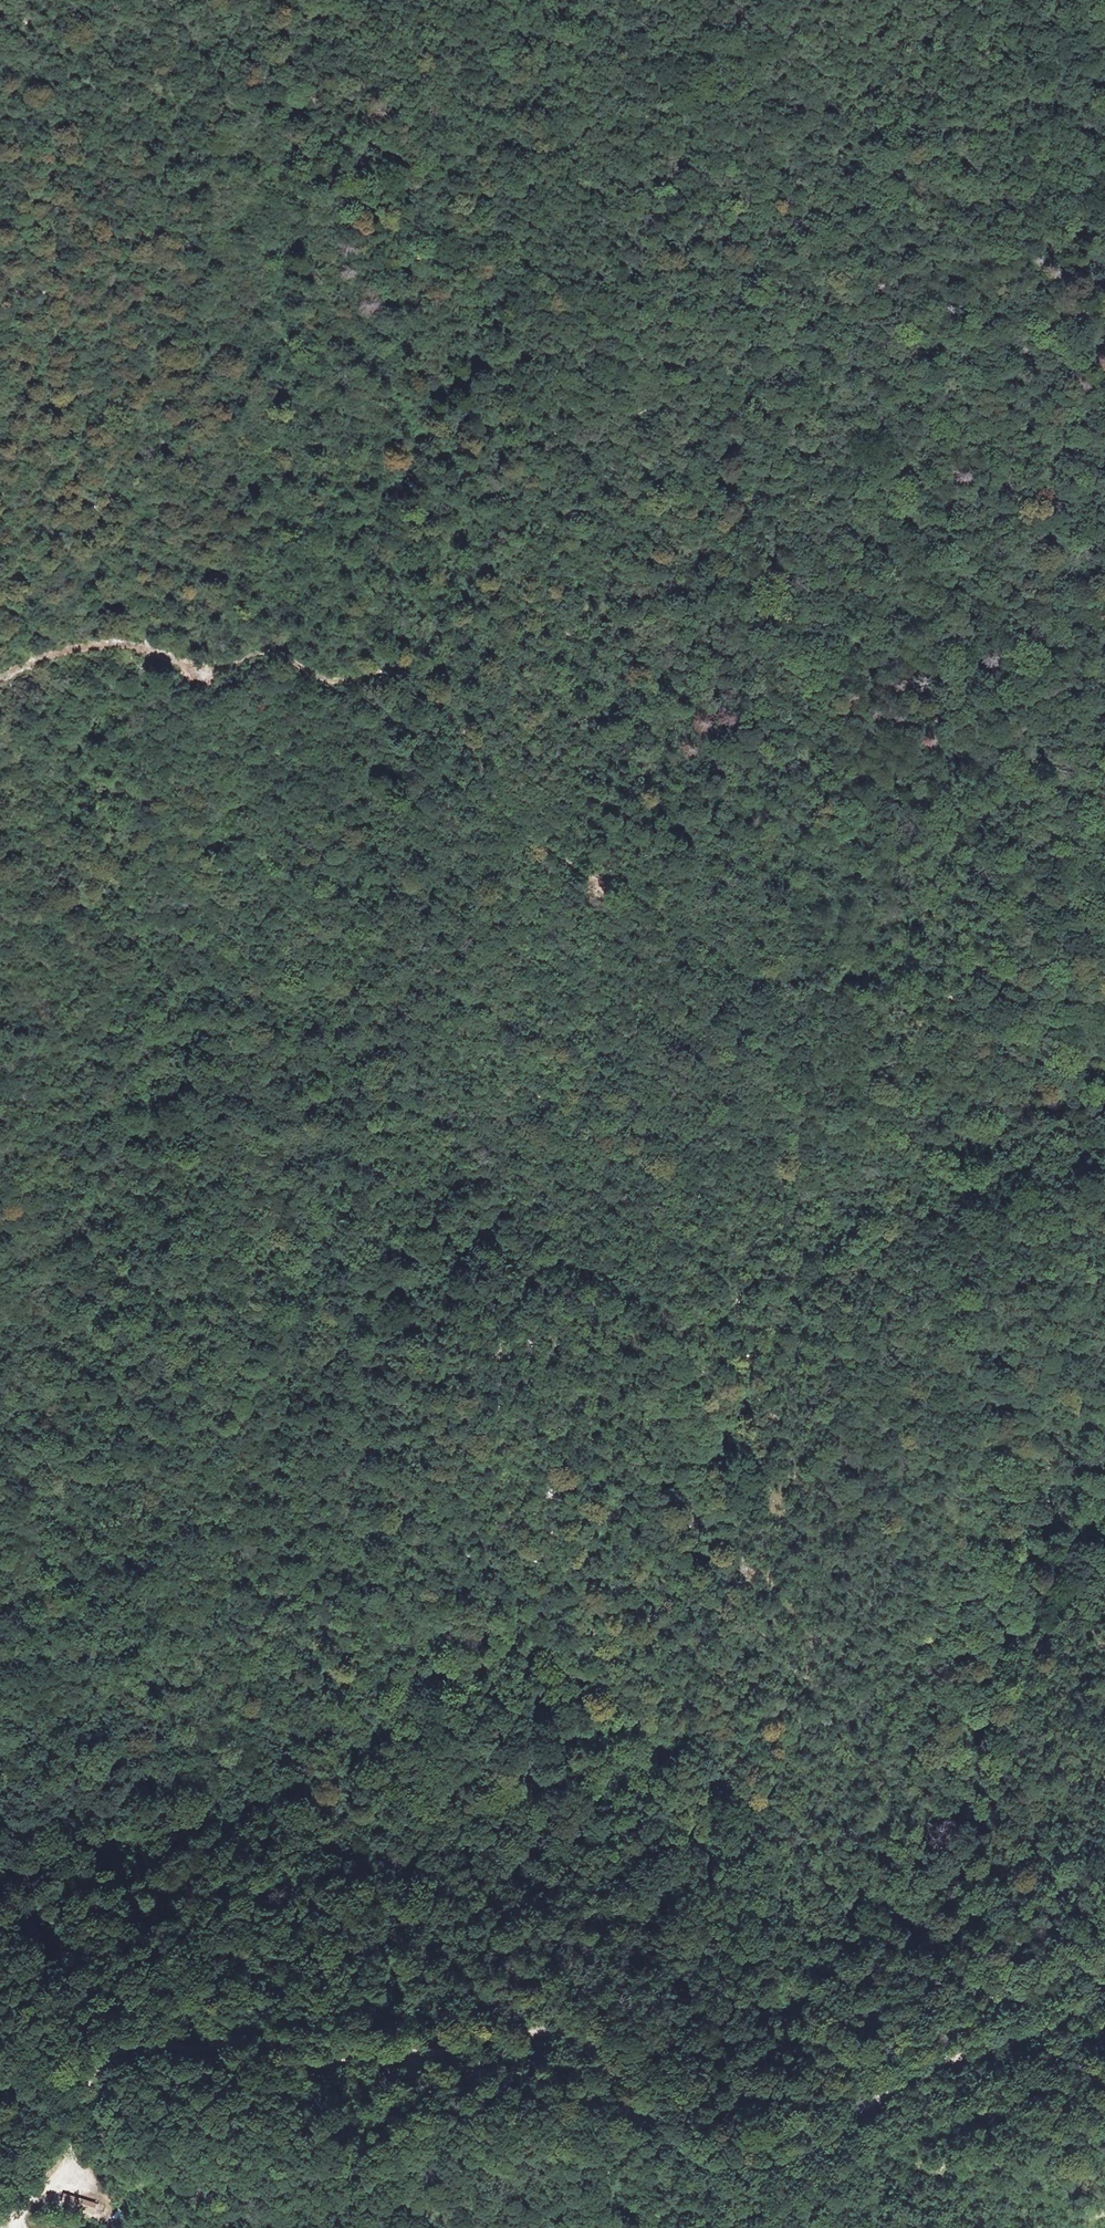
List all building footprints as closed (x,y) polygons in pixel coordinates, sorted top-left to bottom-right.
[(101,2204),(63,2191),(60,2202),(97,2214),(101,2204)]
